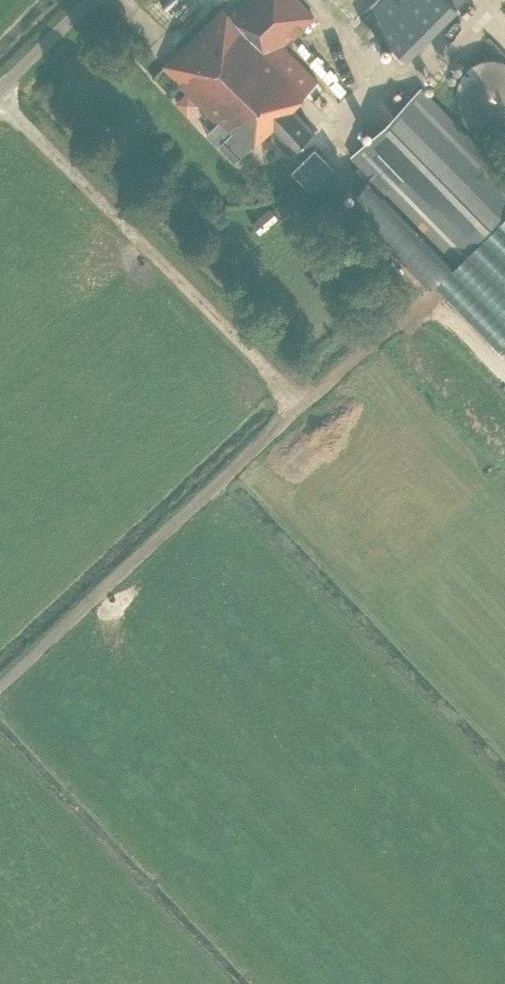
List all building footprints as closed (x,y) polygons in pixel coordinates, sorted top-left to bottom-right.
[(230,14),(224,7),(163,65),(229,134),(219,144),(235,161),(273,124),(294,146),(312,129),(292,107),(318,81),(284,45),(315,16),(299,0),(245,0),(230,14)] [(459,7),(452,0),(383,0),(366,17),(408,59),(459,7)] [(504,107),(504,55),(476,66),(478,73),(464,78),(468,87),(480,83),(486,98),(493,95),(499,110),(504,107)] [(421,86),(352,155),(373,177),(346,204),(432,292),(440,285),(504,354),(504,172),(421,86)] [(315,147),(292,170),(311,191),(335,168),(315,147)]
